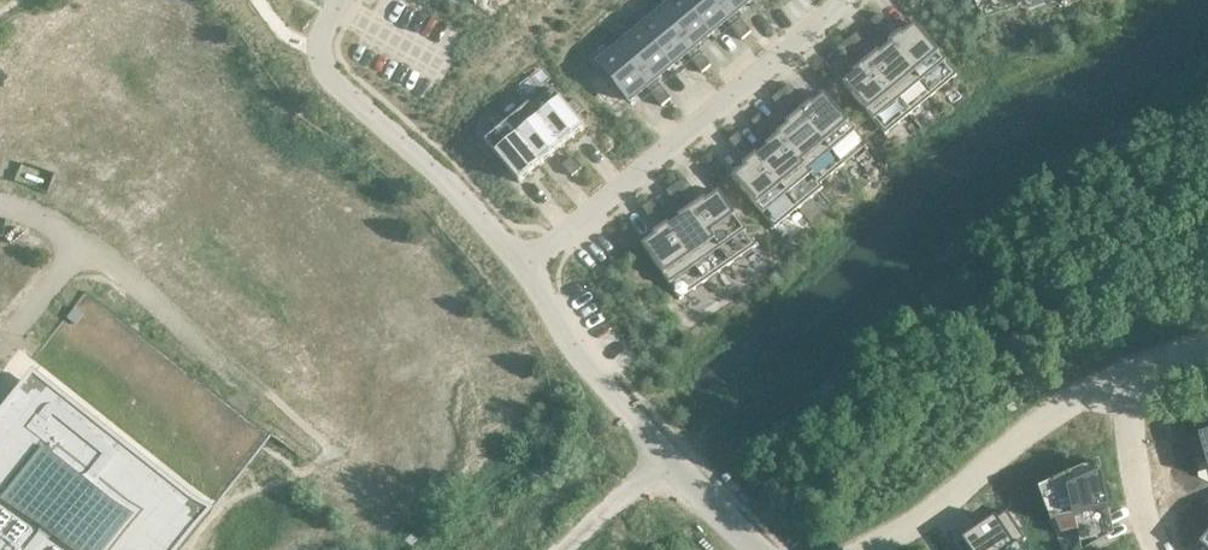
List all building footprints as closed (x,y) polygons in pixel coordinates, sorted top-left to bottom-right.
[(660,15),(691,52),(696,48),(711,35),(682,0),(679,0),(660,15)] [(711,35),(727,22),(734,31),(743,24),(736,15),(731,19),(715,0),(682,0),(711,35)] [(731,19),(736,15),(752,1),(751,0),(715,0),(731,19)] [(660,15),(640,32),(671,69),(687,56),(694,64),(703,57),(696,48),(691,52),(660,15)] [(880,15),(871,22),(881,33),(889,26),(880,15)] [(743,24),(734,31),(742,41),(751,33),(743,24)] [(956,76),(913,24),(889,44),(932,96),(956,76)] [(640,32),(620,48),(651,85),(656,82),(671,69),(640,32)] [(866,46),(856,35),(848,42),(857,53),(866,46)] [(848,42),(839,49),(848,60),(857,53),(848,42)] [(889,44),(866,63),(909,115),(932,96),(889,44)] [(620,48),(600,66),(630,103),(647,89),(654,98),(663,90),(656,82),(651,85),(620,48)] [(703,57),(694,64),(702,74),(711,67),(703,57)] [(866,63),(842,84),(885,135),(909,115),(866,63)] [(799,97),(789,86),(781,93),(790,104),(799,97)] [(663,90),(654,98),(662,107),(671,100),(663,90)] [(566,107),(554,93),(533,111),(532,112),(562,148),(584,130),(575,119),(584,111),(575,101),(574,100),(566,107)] [(781,93),(772,100),(781,111),(790,104),(781,93)] [(823,94),(799,114),(842,166),(866,146),(823,94)] [(541,166),(562,148),(532,112),(533,111),(529,106),(506,126),(510,130),(511,129),(541,166)] [(799,114),(776,134),(822,189),(823,189),(819,185),(842,166),(799,114)] [(760,116),(752,123),(761,134),(770,127),(760,116)] [(510,130),(489,148),(501,162),(492,169),(493,170),(501,180),(510,173),(519,184),(541,166),(511,129),(510,130)] [(778,138),(755,157),(798,209),(822,189),(776,134),(775,135),(778,138)] [(737,135),(728,143),(737,154),(746,146),(737,135)] [(755,157),(731,177),(774,229),(798,209),(755,157)] [(571,160),(563,166),(572,177),(580,171),(581,170),(572,159),(571,160)] [(693,192),(685,180),(676,186),(684,198),(693,192)] [(676,186),(666,193),(674,204),(684,198),(676,186)] [(756,247),(717,191),(692,209),(730,265),(756,247)] [(650,204),(641,210),(649,222),(659,215),(650,204)] [(692,209),(667,227),(705,282),(730,265),(692,209)] [(641,245),(679,300),(705,282),(667,227),(641,245)] [(84,295),(31,362),(25,388),(0,420),(0,549),(189,549),(205,530),(198,524),(237,477),(268,440),(243,419),(221,404),(84,295)] [(1190,441),(1193,458),(1205,455),(1207,466),(1207,435),(1190,441)] [(1066,495),(1049,502),(1062,536),(1078,532),(1080,544),(1096,540),(1096,539),(1088,540),(1085,527),(1100,524),(1098,514),(1109,512),(1100,464),(1061,481),(1066,495)] [(985,549),(1023,549),(1020,545),(1026,540),(1007,512),(978,533),(988,548),(985,549)]
